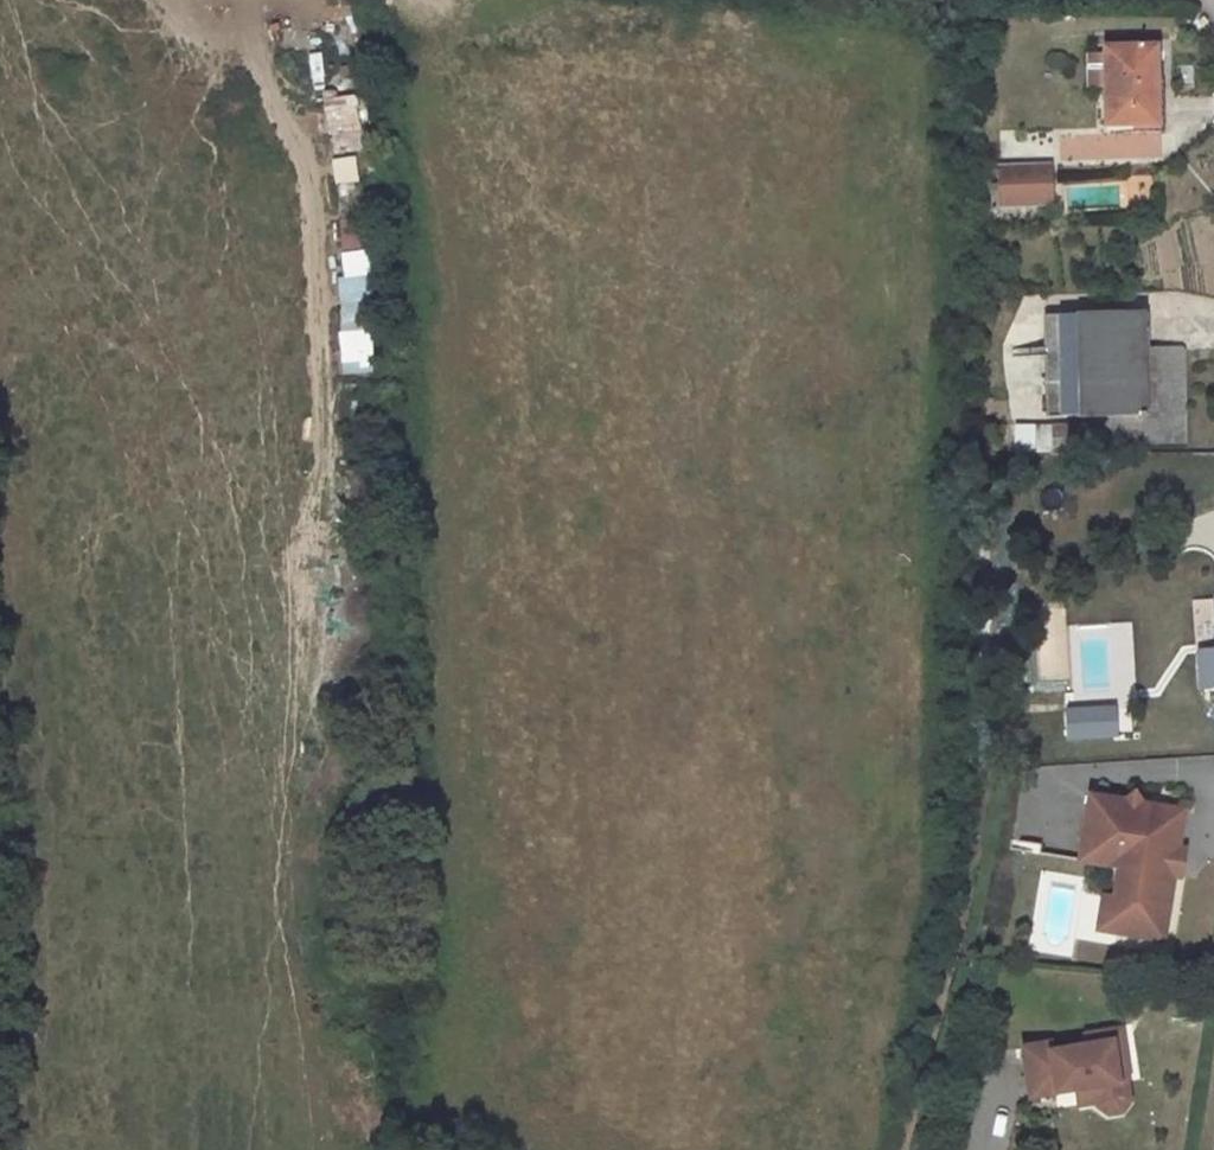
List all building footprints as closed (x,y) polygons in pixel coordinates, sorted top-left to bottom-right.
[(1191,161),(1192,87),(1143,86),(1143,93),(1128,92),(1128,122),(1142,122),(1142,161),(1191,161)] [(1085,237),(1084,201),(1036,202),(1036,237),(1085,237)] [(1173,382),(1173,349),(1076,349),(1075,449),(1172,449),(1173,382)] [(1173,382),(1172,449),(1173,479),(1213,479),(1213,383),(1173,382)] [(1213,640),(1211,598),(1192,599),(1195,641),(1213,640)] [(1140,732),(1134,622),(1065,625),(1071,735),(1140,732)] [(1198,649),(1200,692),(1213,691),(1213,648),(1198,649)] [(1147,989),(1193,997),(1205,933),(1195,931),(1200,906),(1209,907),(1213,881),(1213,869),(1176,862),(1168,851),(1157,859),(1123,852),(1112,917),(1151,923),(1145,956),(1153,958),(1147,989)] [(1146,1086),(1111,1092),(1113,1103),(1137,1099),(1143,1138),(1151,1136),(1155,1136),(1146,1086)] [(1048,1105),(1056,1149),(1079,1149),(1103,1146),(1103,1149),(1154,1149),(1151,1136),(1143,1138),(1137,1099),(1113,1103),(1077,1108),(1076,1101),(1048,1105)]
